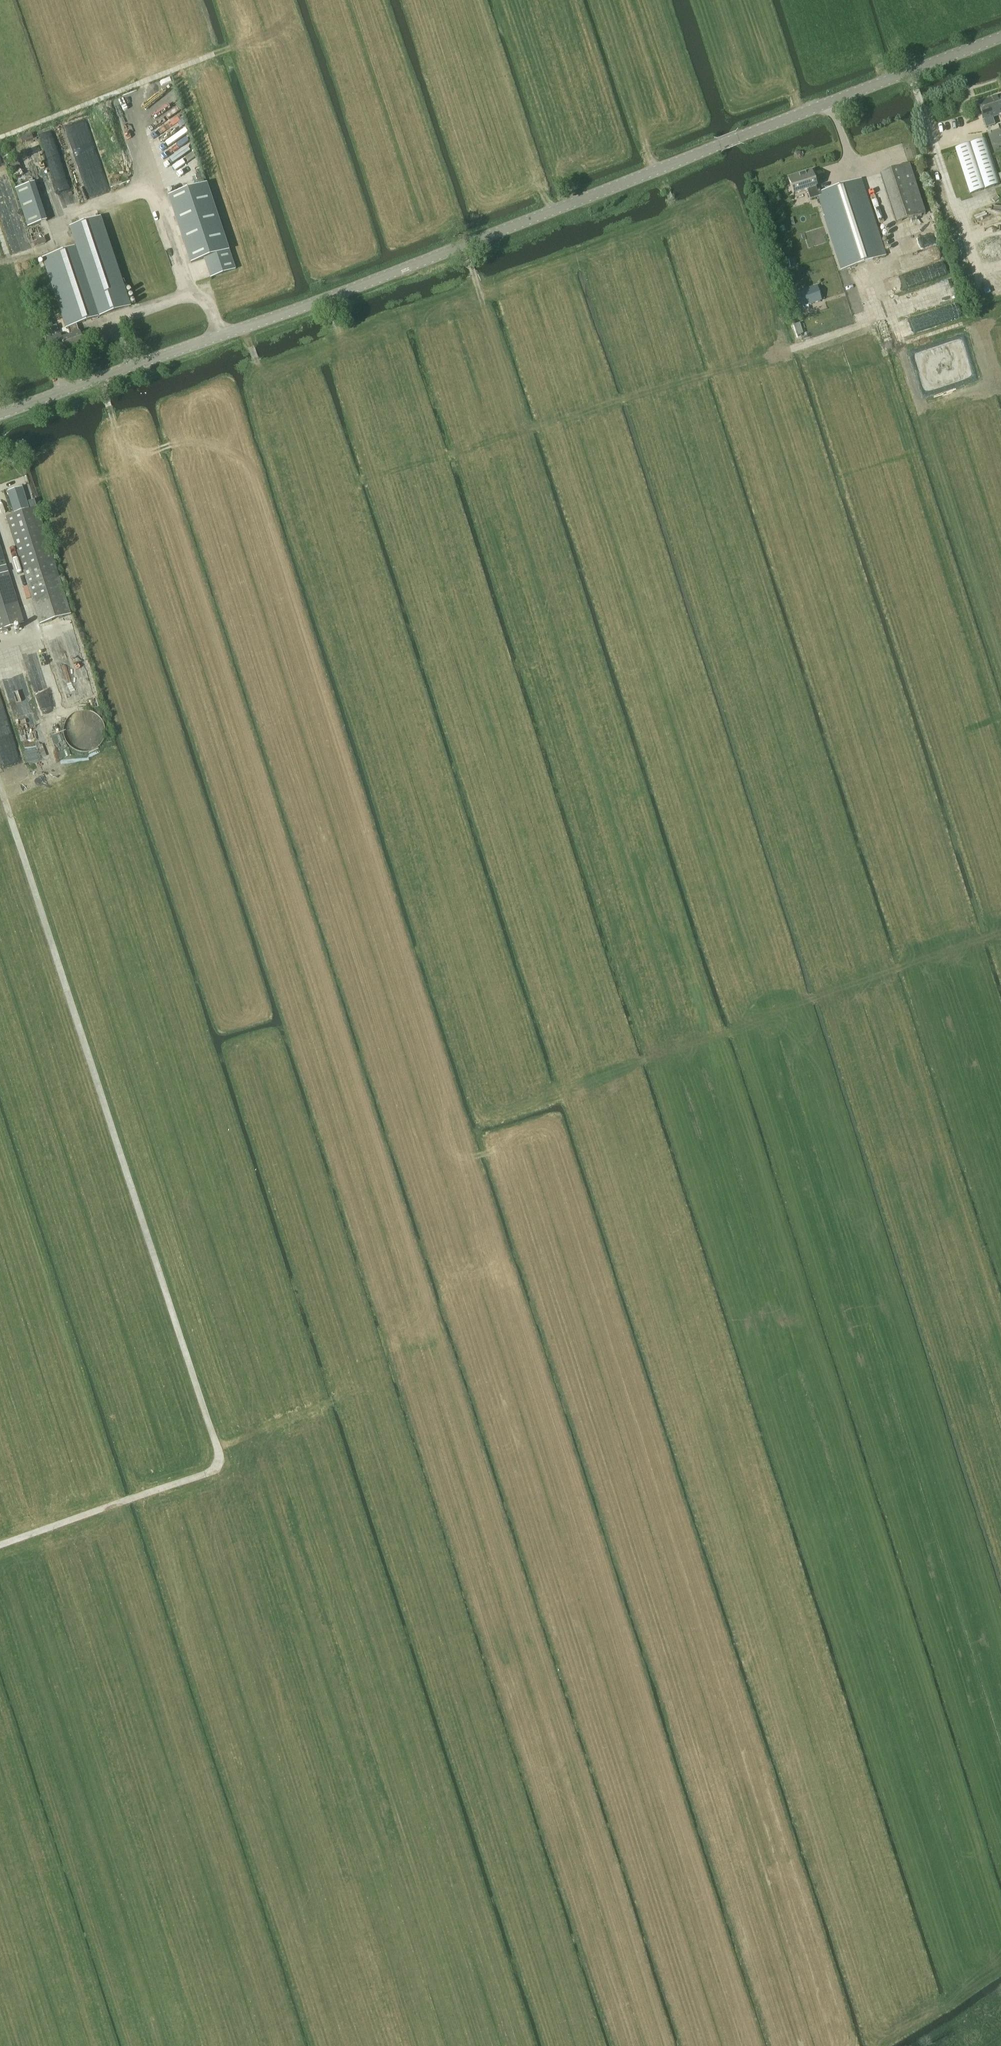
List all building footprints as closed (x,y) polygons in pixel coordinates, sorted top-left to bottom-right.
[(1000,97),(978,104),(983,120),(988,118),(988,119),(998,116),(997,115),(1000,114),(1000,98),(1000,97)] [(955,149),(970,195),(999,185),(985,139),(955,149)] [(914,147),(904,150),(908,162),(918,159),(914,147)] [(895,223),(925,213),(909,164),(879,174),(895,223)] [(812,171),(788,178),(793,195),(807,191),(810,199),(818,197),(817,193),(816,187),(812,171)] [(886,256),(862,179),(817,193),(841,270),(886,256)] [(27,227),(46,221),(35,184),(15,190),(27,227)] [(210,278),(235,270),(207,184),(169,197),(191,264),(204,259),(210,278)] [(84,245),(43,259),(66,329),(68,328),(70,336),(61,339),(60,335),(47,339),(52,354),(64,349),(66,353),(84,347),(79,333),(80,333),(77,324),(129,307),(100,218),(78,226),(84,245)] [(822,301),(817,287),(795,294),(799,308),(822,301)] [(29,509),(23,487),(8,492),(14,513),(29,509)] [(40,624),(70,615),(36,509),(7,517),(40,624)] [(23,623),(0,548),(0,630),(23,623)] [(70,615),(40,624),(63,697),(93,688),(70,615)]
